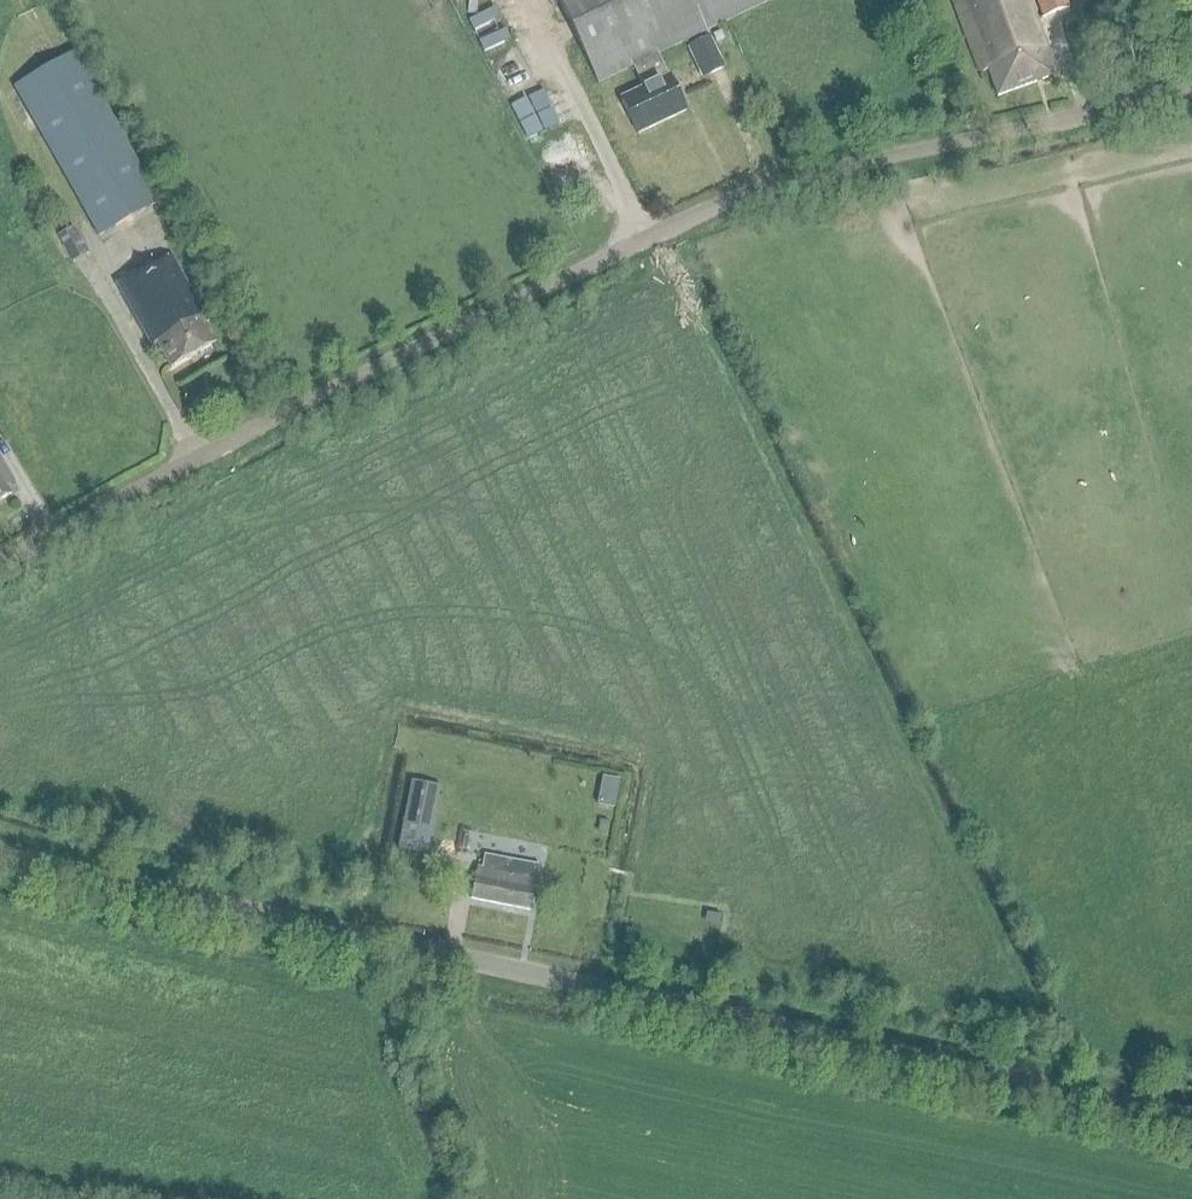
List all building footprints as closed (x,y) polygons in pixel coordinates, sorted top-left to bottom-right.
[(642,89),(620,99),(637,134),(684,111),(657,53),(768,0),(558,0),(597,83),(631,67),(642,89)] [(997,96),(1057,72),(1027,0),(951,0),(980,72),(987,70),(997,96)] [(1042,16),(1069,5),(1067,0),(1036,0),(1042,16)] [(709,73),(724,67),(709,35),(694,42),(709,73)] [(16,84),(99,233),(158,200),(75,52),(16,84)] [(88,253),(73,227),(58,236),(72,262),(88,253)] [(116,281),(152,346),(156,344),(169,367),(216,341),(205,322),(209,320),(171,254),(153,264),(152,261),(116,281)] [(11,478),(0,459),(0,500),(10,494),(3,482),(11,478)] [(397,848),(426,854),(429,840),(415,837),(421,807),(407,804),(397,848)] [(484,855),(481,869),(476,868),(469,898),(527,911),(538,867),(512,861),(484,855)]
